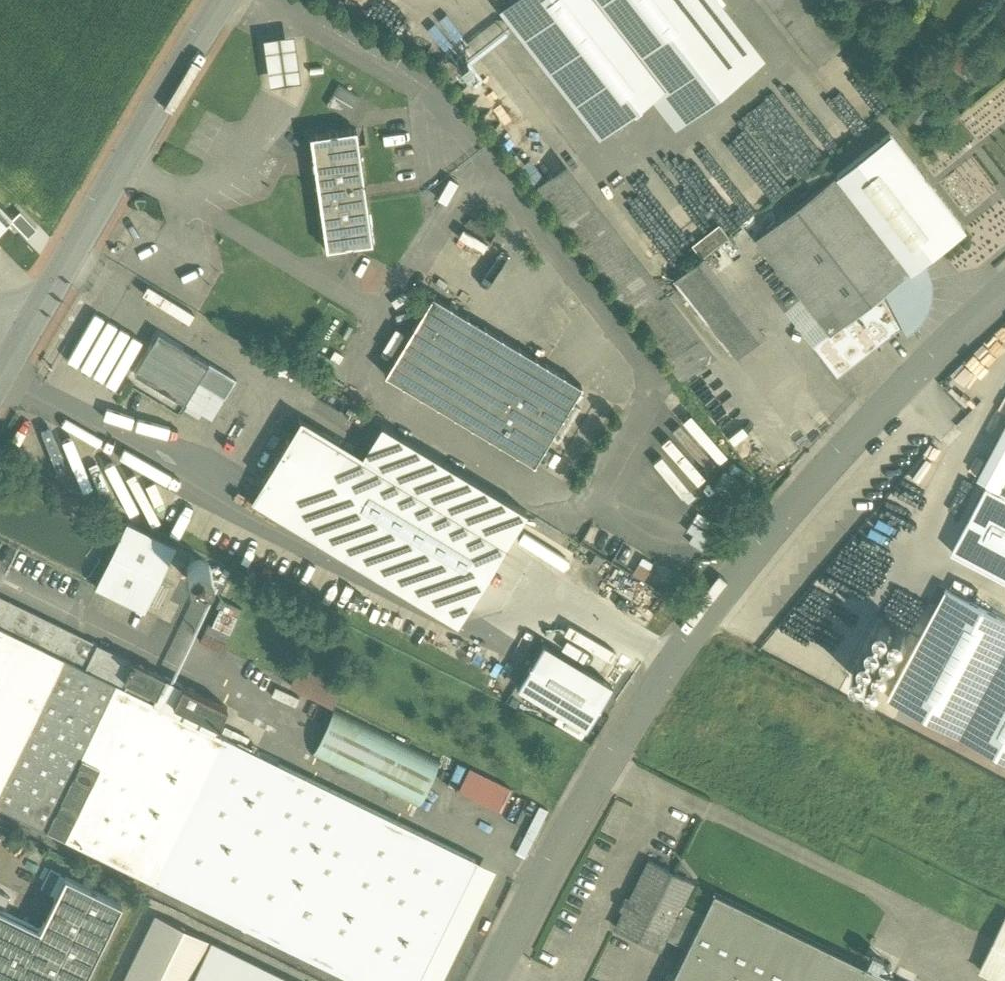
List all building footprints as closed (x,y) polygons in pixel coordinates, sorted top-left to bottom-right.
[(512,1),(612,129),(664,88),(688,119),(751,70),(697,0),(514,0),(512,1)] [(997,5),(999,7),(1004,15),(1004,0),(1001,0),(997,5)] [(294,34),(263,38),(270,86),(301,82),(294,34)] [(327,104),(347,115),(358,95),(339,84),(327,104)] [(350,129),(309,135),(318,198),(325,251),(373,244),(357,128),(350,129)] [(965,229),(890,133),(836,176),(911,271),(916,267),(965,229)] [(701,368),(551,176),(531,191),(682,383),(701,368)] [(911,271),(836,176),(756,238),(829,333),(813,345),(837,376),(907,322),(908,321),(885,291),(911,271)] [(0,193),(0,233),(12,221),(20,213),(0,193)] [(37,230),(20,213),(12,221),(28,238),(37,230)] [(722,225),(694,243),(703,256),(731,238),(722,225)] [(764,335),(702,257),(675,279),(736,357),(764,335)] [(911,271),(885,291),(908,321),(907,322),(911,327),(918,321),(923,314),(925,306),(927,298),(926,290),(924,281),(921,274),(916,267),(911,271)] [(582,385),(432,295),(384,374),(534,465),(582,385)] [(184,349),(159,334),(134,374),(143,379),(184,404),(197,383),(209,364),(184,349)] [(237,380),(209,364),(197,383),(225,399),(237,380)] [(225,399),(197,383),(184,404),(212,420),(225,399)] [(507,544),(300,419),(263,480),(470,606),(507,544)] [(176,547),(127,522),(95,587),(144,611),(176,547)] [(204,562),(202,561),(199,561),(197,561),(194,562),(193,562),(191,564),(188,567),(187,570),(187,572),(186,574),(187,576),(187,578),(188,580),(190,582),(193,584),(195,586),(199,586),(202,586),(205,585),(207,584),(208,582),(210,580),(211,577),(212,575),(212,573),(212,571),(211,569),(210,567),(209,565),(207,563),(204,562)] [(947,589),(891,695),(1004,756),(1004,620),(947,589)] [(0,597),(0,627),(153,702),(165,677),(0,597)] [(355,980),(419,980),(451,915),(477,861),(207,729),(206,728),(153,702),(0,627),(0,807),(355,980)] [(773,629),(762,647),(817,679),(827,660),(773,629)] [(612,686),(542,644),(517,686),(587,729),(612,686)] [(292,685),(333,706),(344,686),(302,665),(292,685)] [(227,708),(182,686),(173,704),(209,722),(206,728),(207,729),(210,722),(218,726),(227,708)] [(441,761),(334,709),(312,756),(418,807),(441,761)] [(460,791),(505,811),(515,787),(471,767),(460,791)] [(692,882),(650,861),(631,899),(627,897),(621,910),(625,912),(616,929),(659,949),(664,938),(686,949),(703,914),(681,903),(692,882)] [(123,904),(66,877),(41,929),(15,980),(85,980),(123,904)] [(714,893),(686,949),(671,980),(894,980),(714,893)] [(0,909),(0,980),(15,980),(41,929),(0,909)] [(123,980),(192,980),(212,942),(212,941),(155,914),(123,980)] [(419,980),(441,980),(469,924),(451,915),(419,980)] [(980,970),(1002,980),(1004,980),(1004,920),(980,970)] [(212,942),(192,980),(292,980),(212,941),(212,942)]
